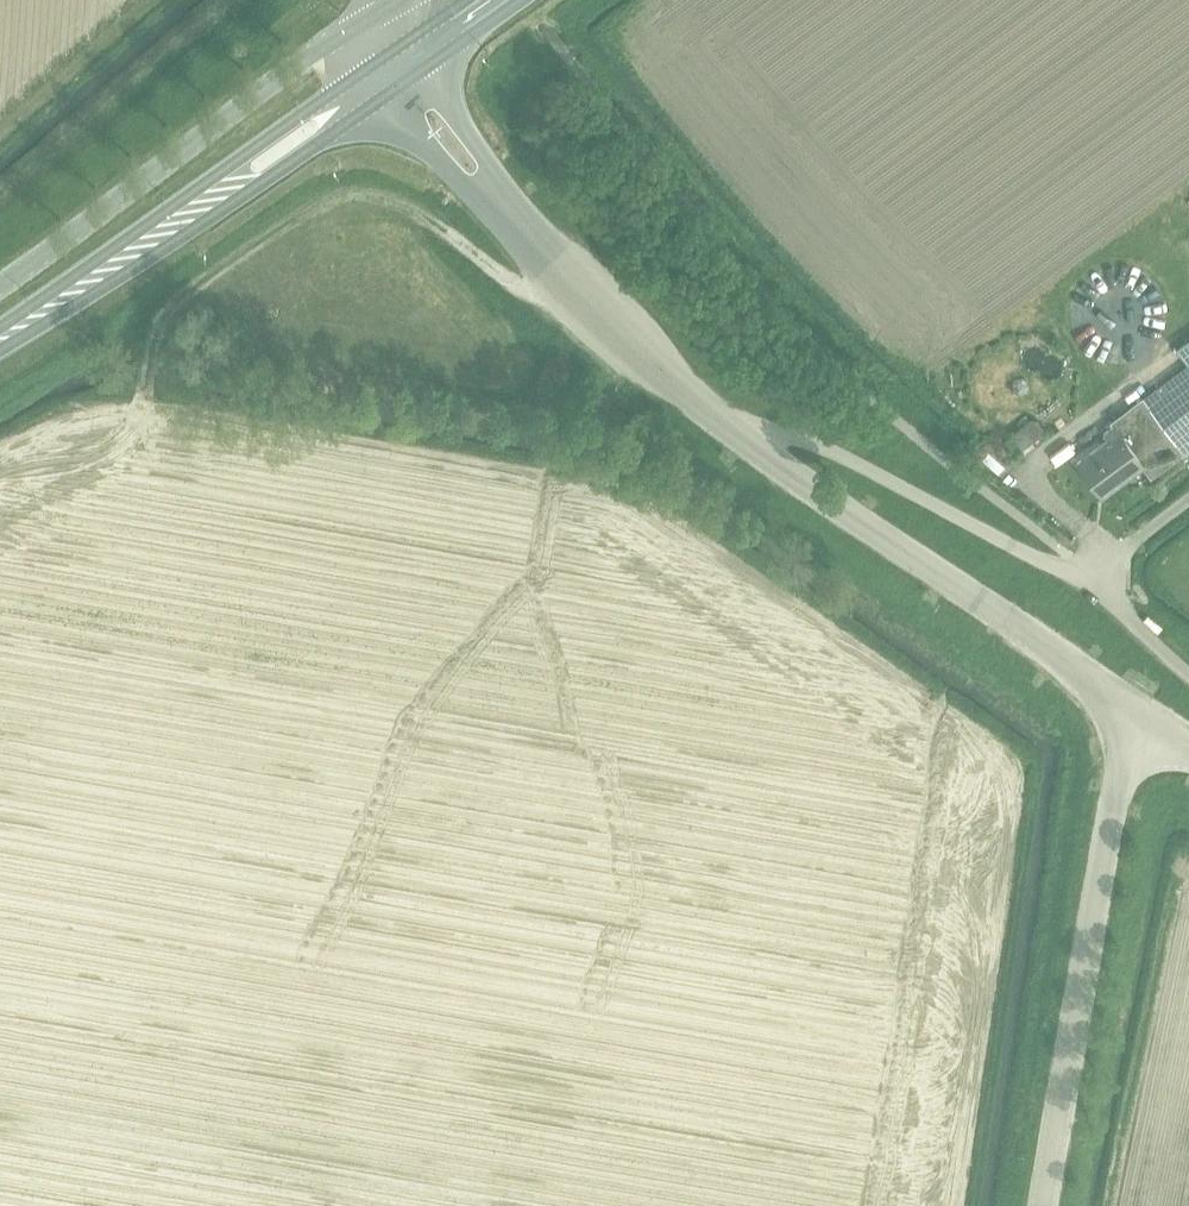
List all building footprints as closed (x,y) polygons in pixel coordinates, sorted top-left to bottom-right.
[(1111,422),(1114,425),(1104,433),(1108,439),(1077,462),(1102,495),(1143,464),(1151,476),(1188,447),(1188,363),(1111,422)]
